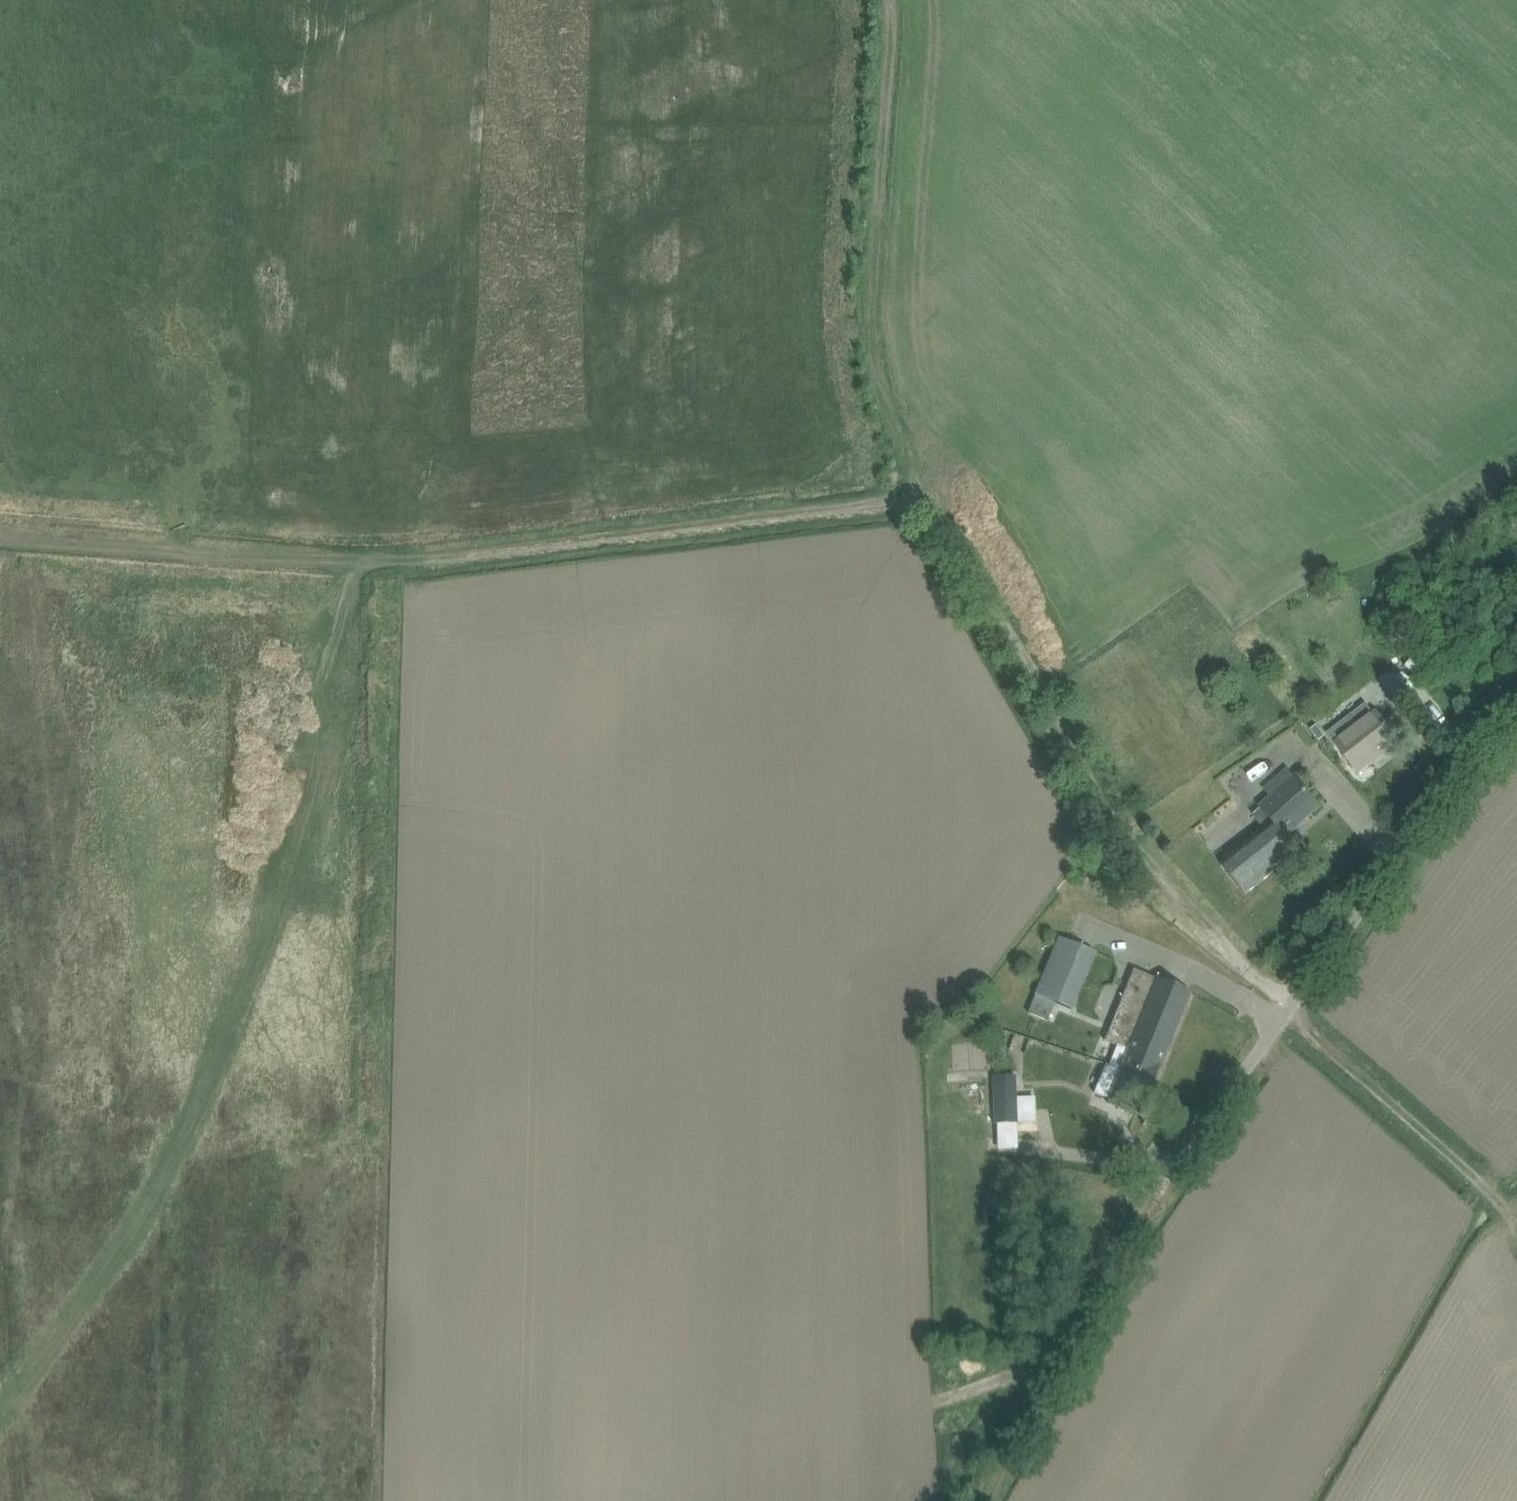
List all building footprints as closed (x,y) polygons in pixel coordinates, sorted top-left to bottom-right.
[(1367,704),(1331,732),(1328,734),(1347,758),(1359,774),(1373,763),(1371,760),(1396,740),(1384,724),(1376,713),(1374,714),(1367,704)] [(1263,827),(1220,862),(1246,894),(1299,852),(1286,835),(1318,806),(1294,779),(1253,814),(1263,827)] [(1034,994),(1058,1005),(1056,1011),(1068,1016),(1071,1010),(1072,1010),(1086,975),(1087,976),(1095,953),(1058,937),(1034,994)] [(1127,1056),(1121,1071),(1108,1103),(1121,1109),(1140,1116),(1159,1070),(1160,1070),(1191,993),(1134,970),(1105,1042),(1128,1051),(1126,1056),(1127,1056)] [(1016,1076),(992,1077),(994,1124),(1018,1123),(1016,1076)]
